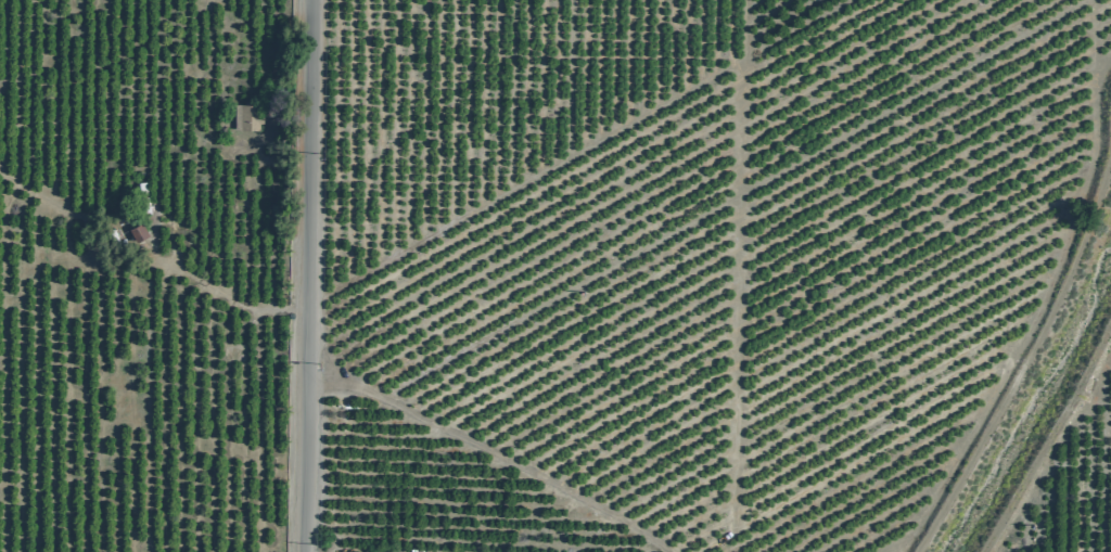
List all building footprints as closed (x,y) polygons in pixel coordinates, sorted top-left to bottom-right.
[(235,104),(235,130),(262,129),(261,103),(235,104)] [(129,228),(135,242),(149,235),(143,222),(129,228)]
